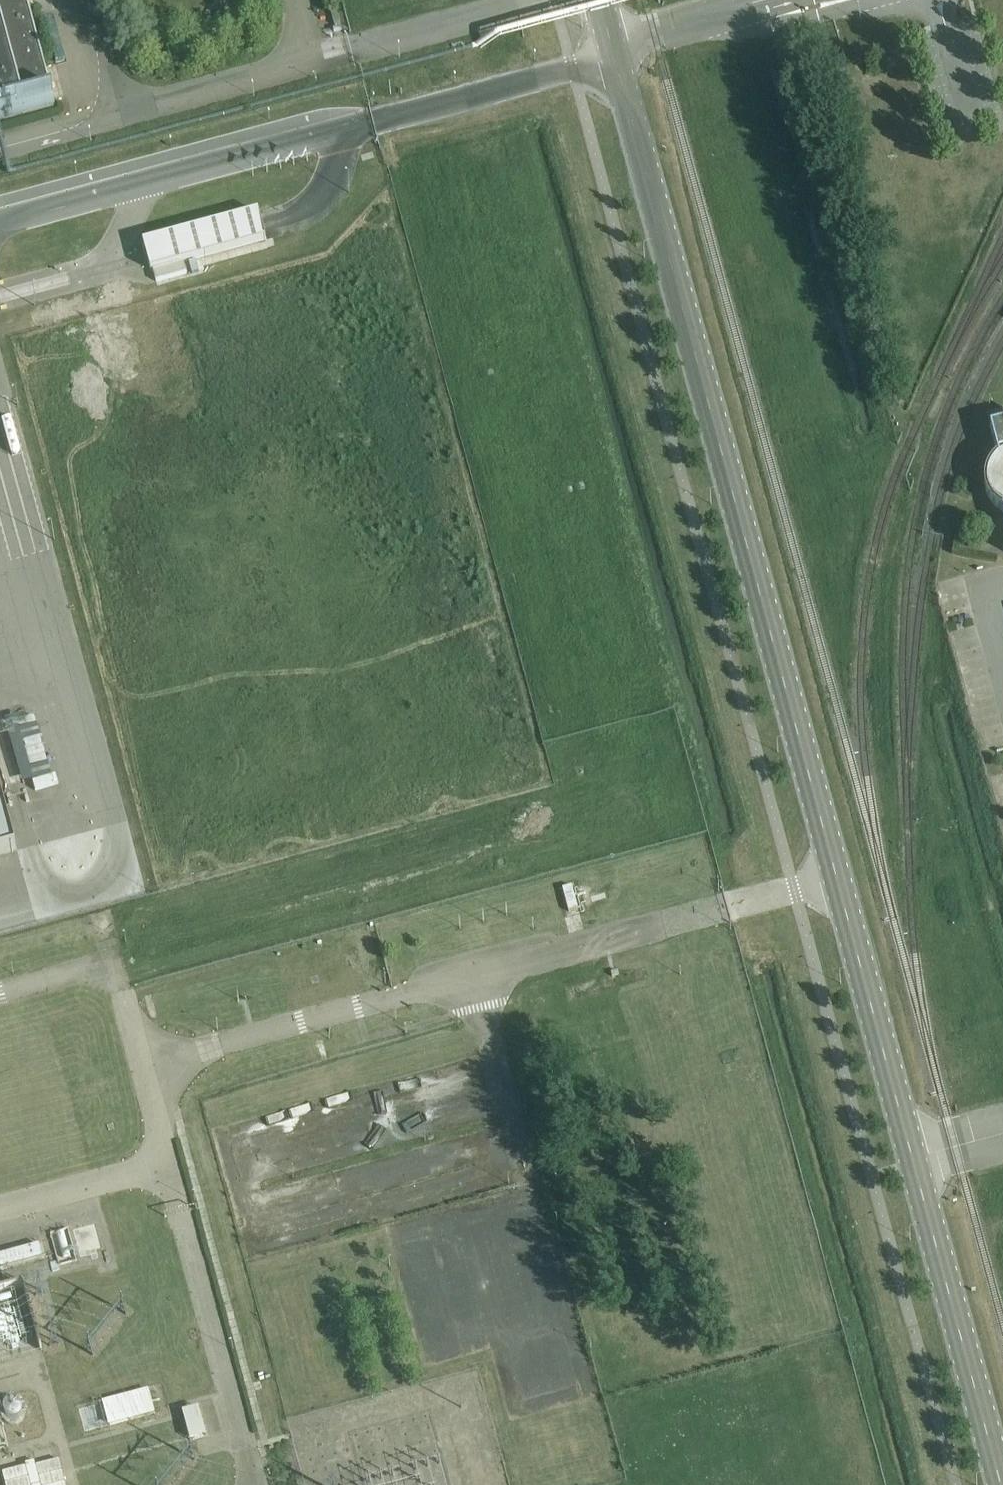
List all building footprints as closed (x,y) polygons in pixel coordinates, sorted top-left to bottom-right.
[(25,0),(0,0),(0,117),(55,102),(54,100),(53,101),(25,0)] [(258,211),(141,242),(149,269),(152,269),(155,280),(185,272),(182,260),(265,238),(258,211)] [(990,426),(997,453),(1002,451),(1002,422),(990,426)] [(997,453),(997,455),(990,462),(986,470),(984,479),(985,489),(988,498),(994,505),(1002,510),(1002,513),(1002,451),(997,453)] [(18,851),(0,786),(0,856),(18,851)] [(572,885),(562,888),(568,911),(578,908),(572,885)] [(10,1314),(4,1289),(0,1290),(0,1317),(10,1314)] [(84,1415),(153,1400),(147,1372),(99,1383),(101,1391),(80,1395),(84,1415)] [(182,1392),(186,1408),(200,1405),(196,1389),(182,1392)]
